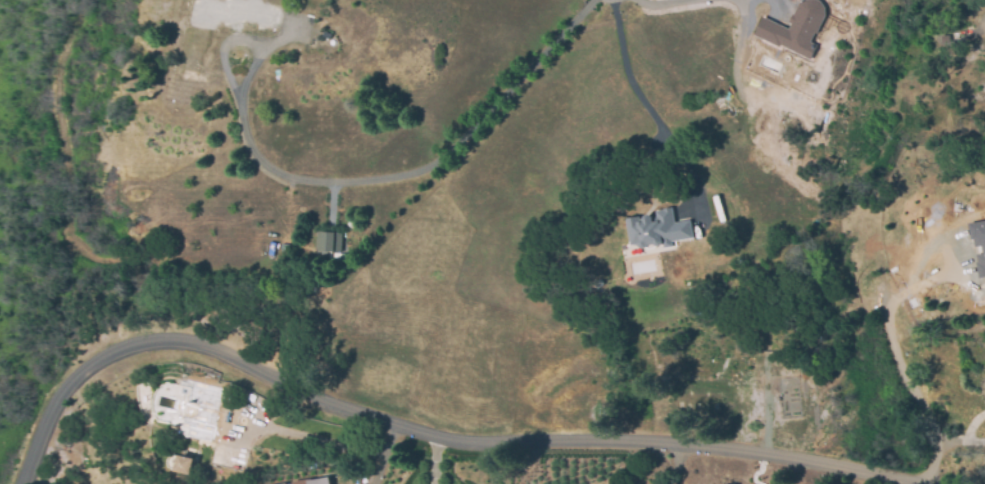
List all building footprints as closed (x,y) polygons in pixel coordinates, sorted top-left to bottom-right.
[(816,30),(814,34),(811,33),(806,44),(813,47),(808,59),(801,56),(780,46),(779,45),(777,48),(755,37),(752,36),(756,29),(758,30),(763,19),(788,31),(793,19),(792,18),(796,11),(799,5),(804,1),(811,0),(818,3),(821,9),(822,16),(819,22),(816,30)] [(670,212),(672,224),(687,221),(690,239),(669,242),(669,247),(661,248),(660,245),(658,248),(654,249),(649,245),(645,246),(646,248),(644,250),(638,251),(636,250),(635,243),(627,244),(623,220),(631,219),(632,227),(639,225),(639,223),(642,219),(646,218),(650,221),(655,220),(654,215),(670,212)] [(314,223),(342,225),(341,244),(318,244),(314,223)] [(967,226),(984,223),(984,277),(977,279),(975,265),(976,264),(975,256),(982,255),(981,247),(973,248),(972,240),(969,241),(967,226)] [(187,370),(229,383),(202,467),(182,464),(191,426),(172,417),(187,370)] [(176,471),(192,474),(195,458),(179,455),(176,471)] [(331,475),(333,483),(295,483),(294,480),(322,475),(322,476),(331,475)]
